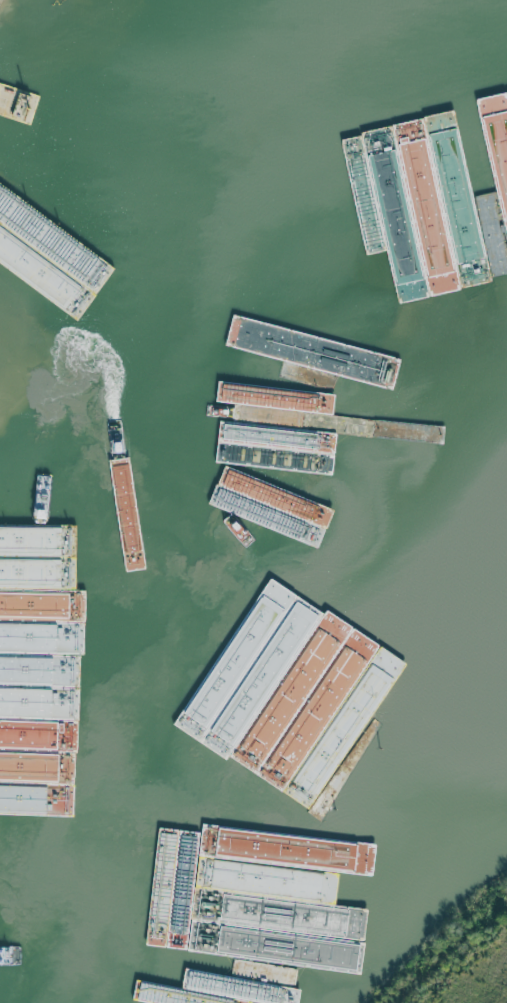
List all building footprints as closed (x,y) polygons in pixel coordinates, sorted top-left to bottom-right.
[(60,556),(61,529),(0,528),(0,555),(60,556)] [(362,727),(356,723),(351,731),(355,733),(348,745),(333,736),(292,801),(309,812),(362,727)] [(198,928),(195,948),(261,959),(263,948),(271,949),(273,942),(198,928)]
